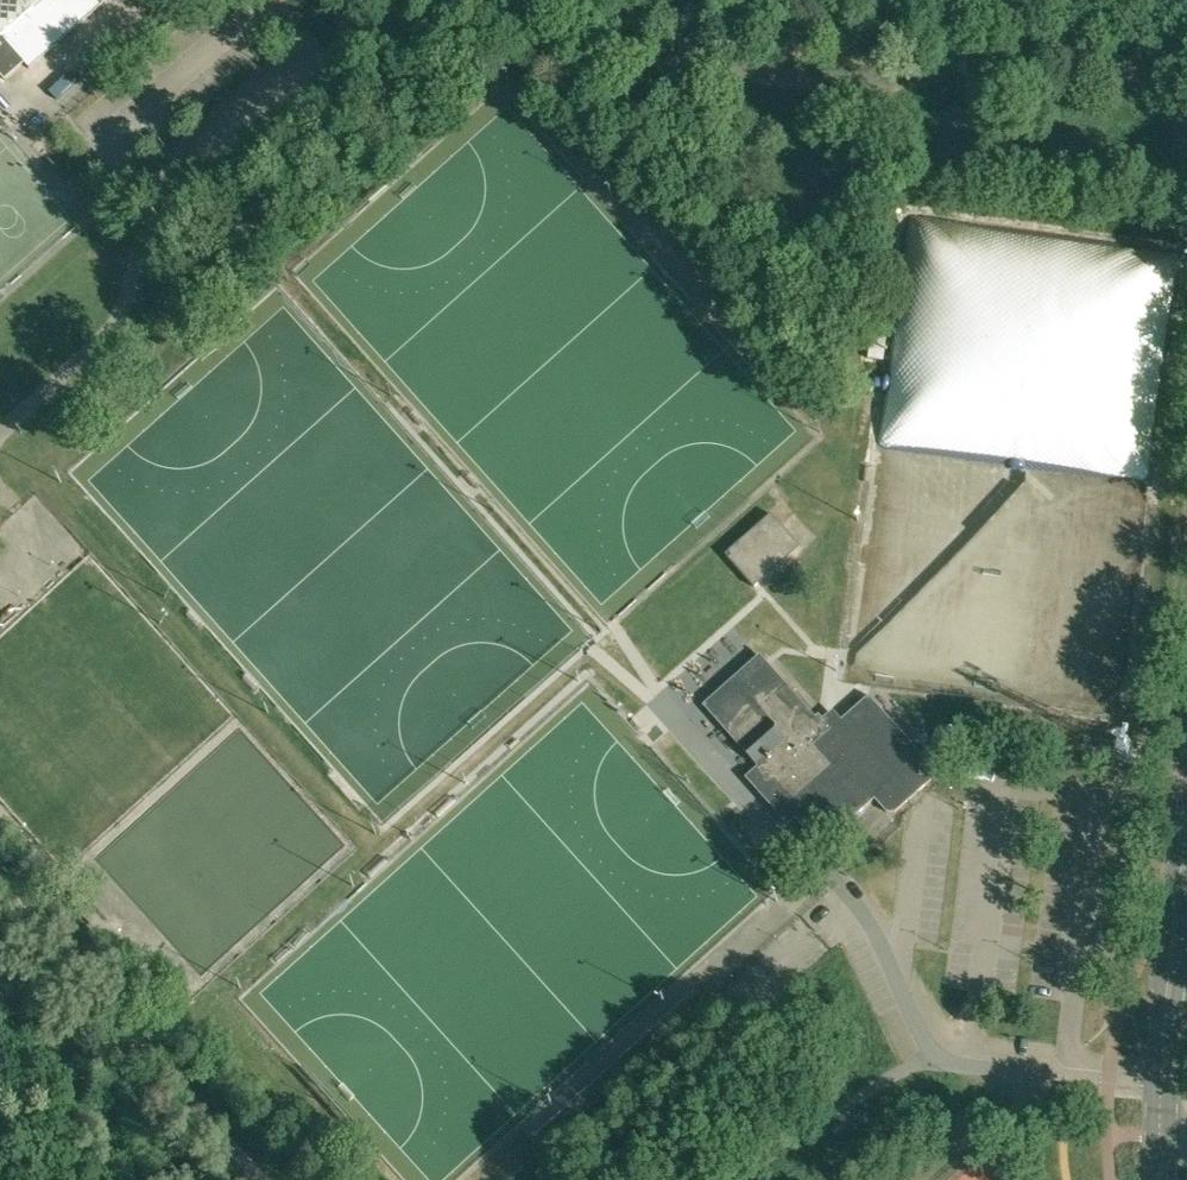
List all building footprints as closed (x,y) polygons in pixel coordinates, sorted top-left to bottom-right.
[(0,82),(23,62),(30,68),(107,0),(0,0),(0,82)] [(1186,249),(906,212),(876,443),(1155,479),(1186,249)] [(755,587),(800,546),(771,513),(726,554),(755,587)] [(819,713),(815,717),(769,666),(725,706),(724,724),(769,775),(761,783),(760,790),(777,808),(784,809),(786,806),(822,846),(876,798),(888,812),(889,811),(895,812),(940,773),(869,694),(832,728),(819,713)]
